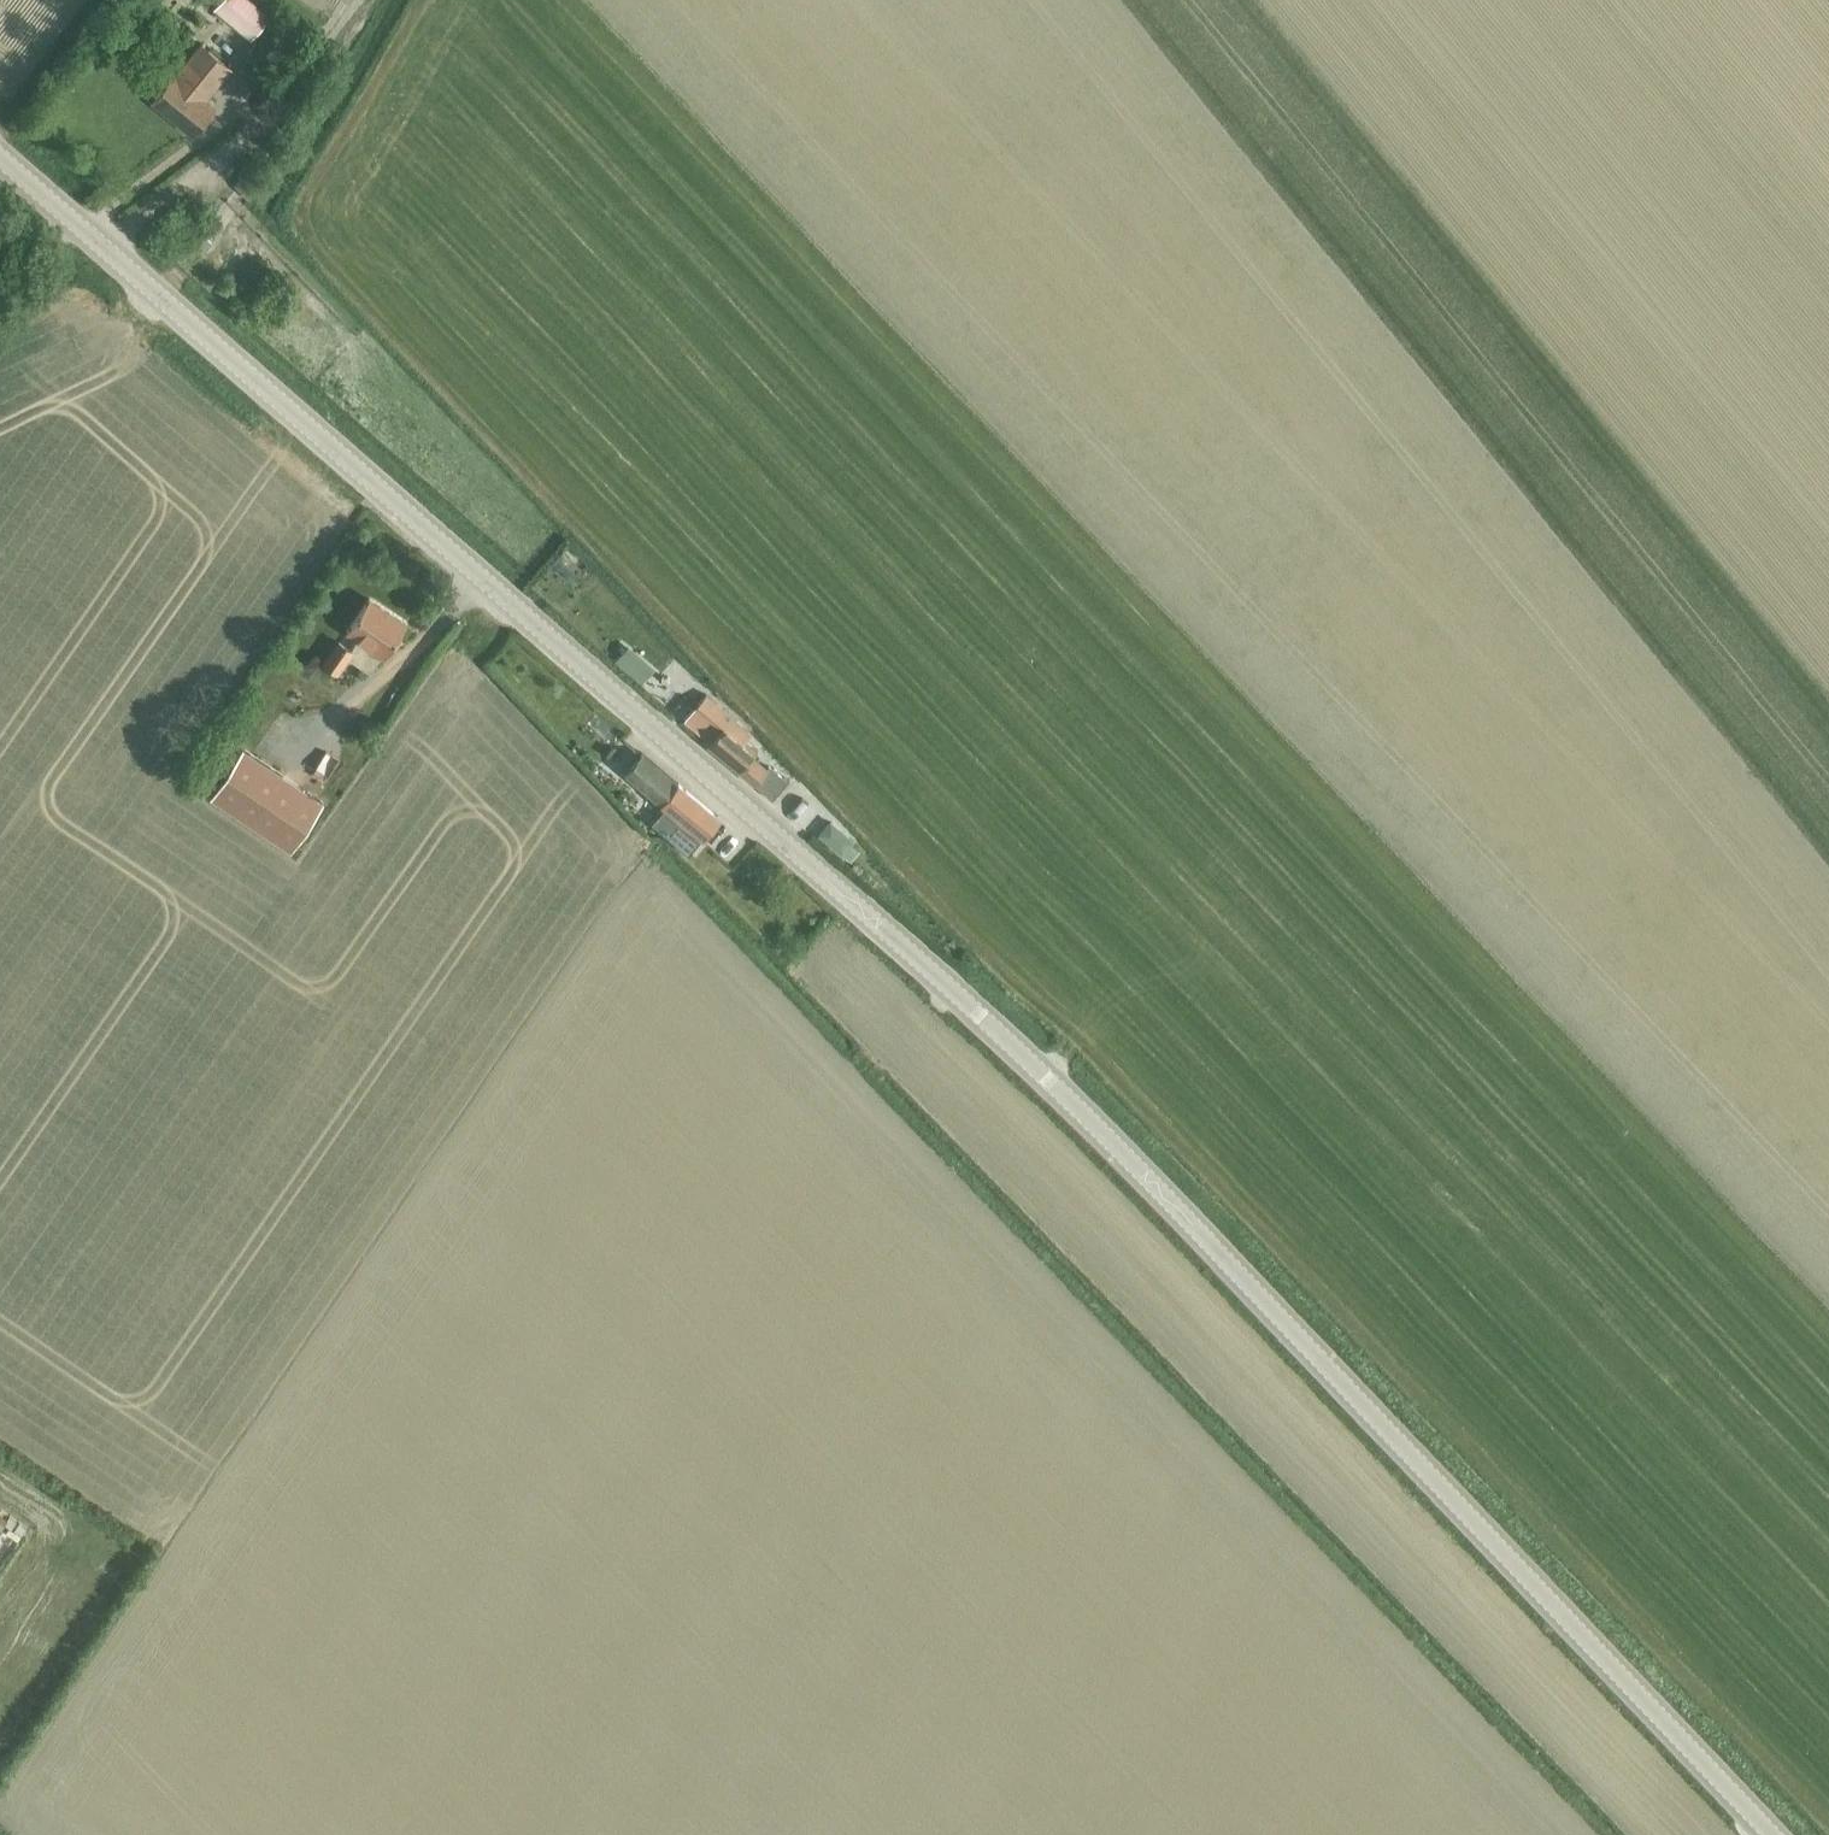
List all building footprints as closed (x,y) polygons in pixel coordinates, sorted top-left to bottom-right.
[(248,0),(220,0),(213,8),(250,39),(269,17),(248,0)] [(173,73),(151,101),(190,133),(212,106),(204,99),(229,68),(199,43),(174,74),(173,73)] [(177,212),(168,228),(178,233),(186,216),(177,212)] [(372,600),(349,632),(360,640),(352,651),(341,643),(326,664),(338,672),(352,653),(374,668),(383,656),(384,657),(407,625),(372,600)] [(697,703),(695,705),(721,728),(709,743),(707,744),(728,762),(770,798),(771,797),(786,780),(766,764),(764,767),(759,763),(751,756),(756,750),(739,735),(746,727),(706,692),(705,693),(697,703)] [(210,794),(291,848),(323,800),(242,746),(210,794)] [(641,751),(625,770),(666,806),(651,822),(674,842),(688,826),(701,837),(718,818),(696,799),(644,754),(641,751)] [(829,822),(817,836),(840,856),(852,842),(829,822)]
